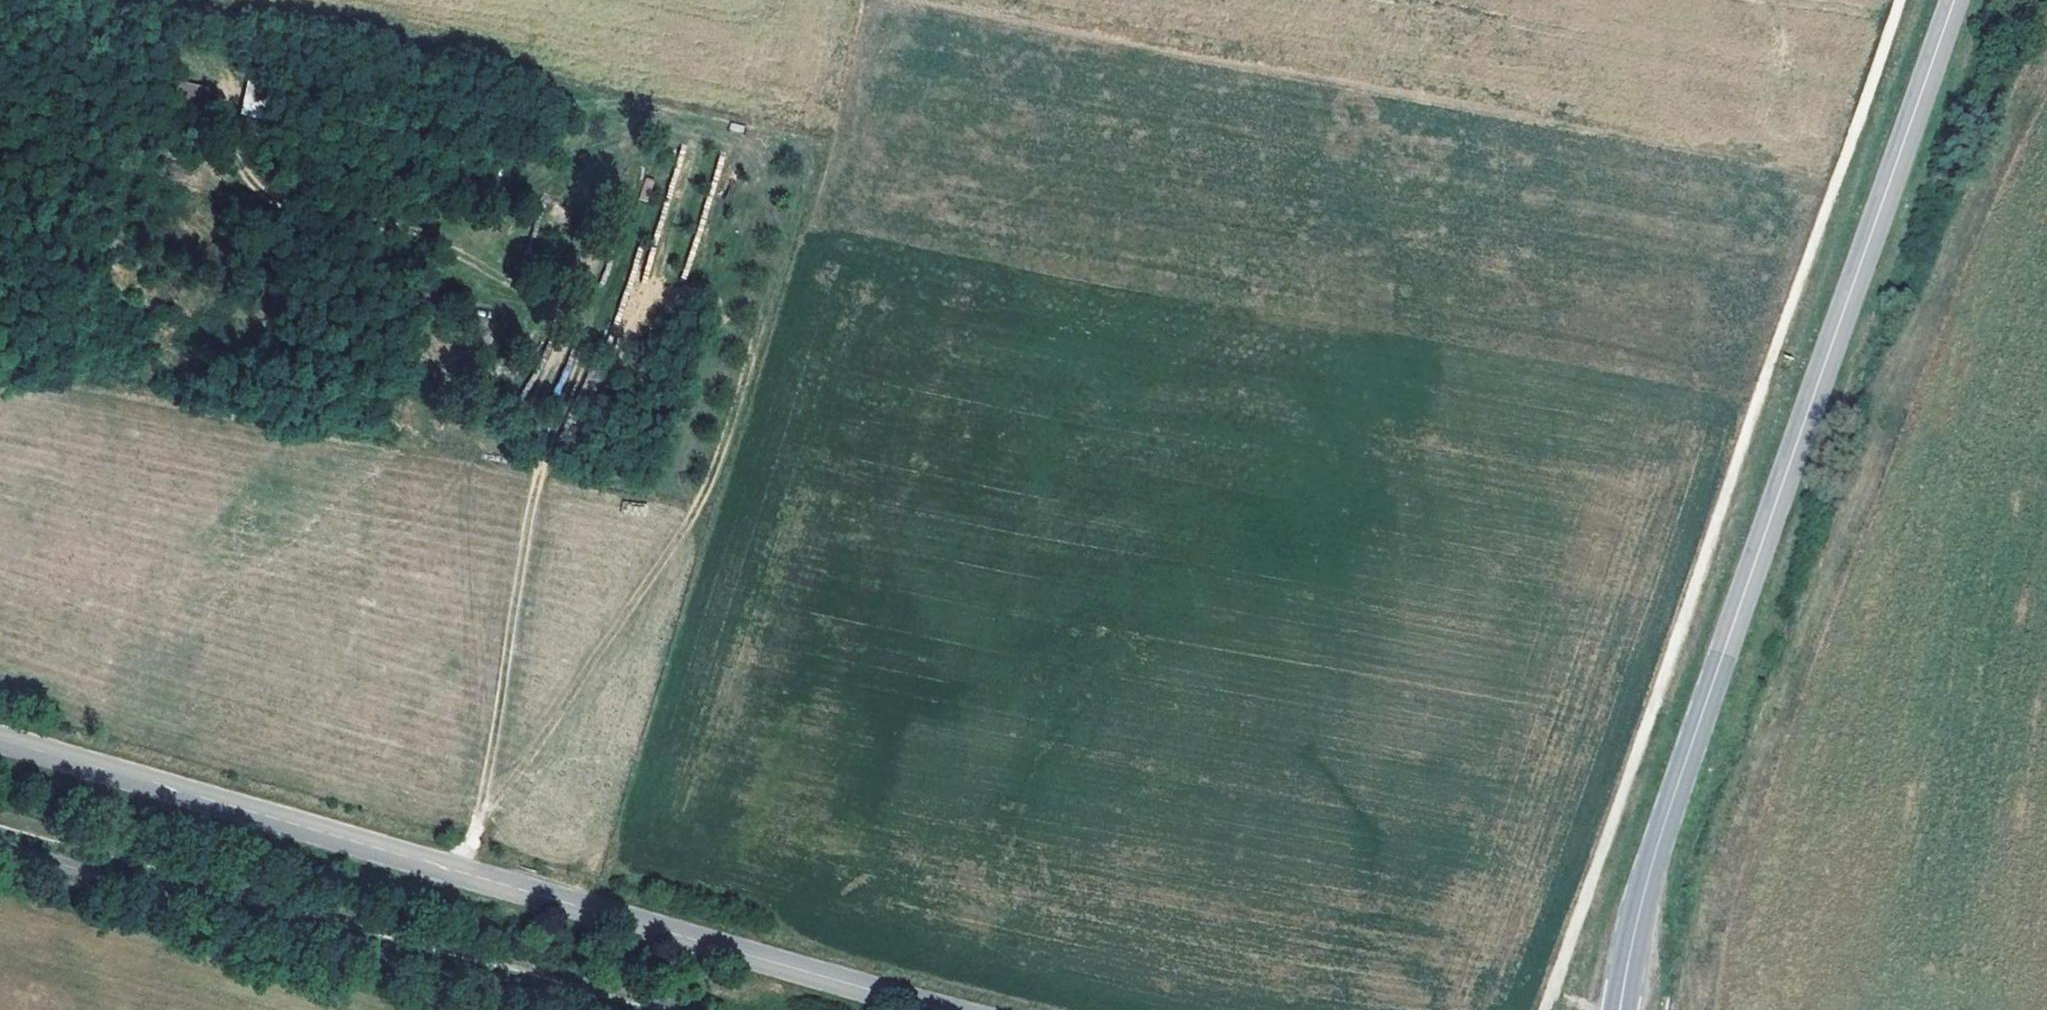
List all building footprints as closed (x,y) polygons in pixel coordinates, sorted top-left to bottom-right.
[(242,115),(264,116),(266,80),(244,79),(242,115)] [(177,83),(177,105),(204,105),(205,83),(177,83)]
